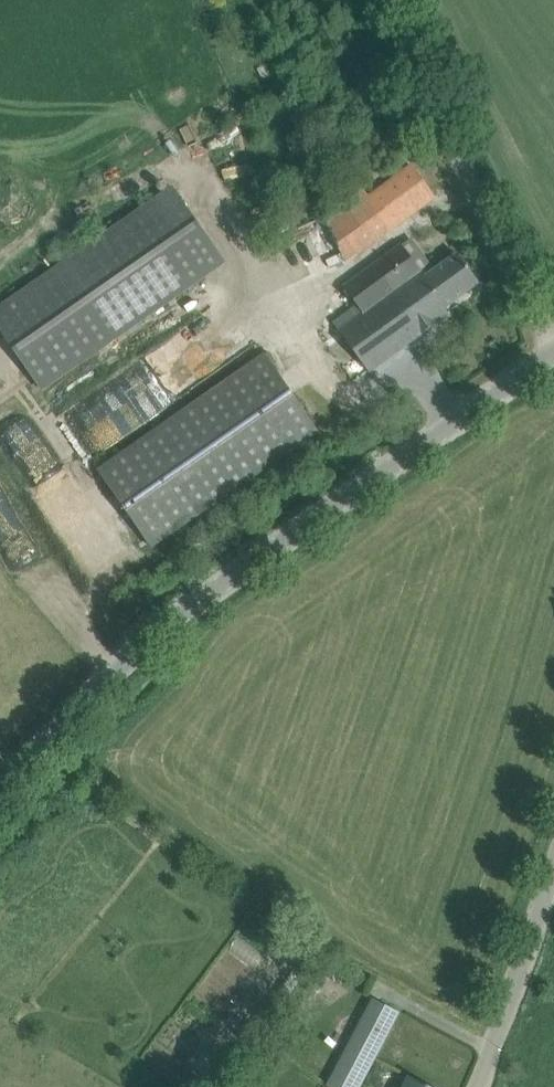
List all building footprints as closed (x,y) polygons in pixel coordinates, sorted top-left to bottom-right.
[(362,189),(325,216),(348,260),(435,196),(412,164),(368,196),(362,189)] [(44,390),(225,264),(172,186),(0,305),(0,326),(44,390)] [(479,282),(459,253),(426,277),(403,245),(341,289),(353,305),(333,320),(370,370),(449,312),(445,306),(479,282)] [(318,431),(265,355),(101,469),(153,547),(318,431)] [(331,1086),(360,1086),(400,1011),(374,997),(328,1085),(331,1086)] [(410,1075),(404,1086),(432,1086),(410,1075)]
